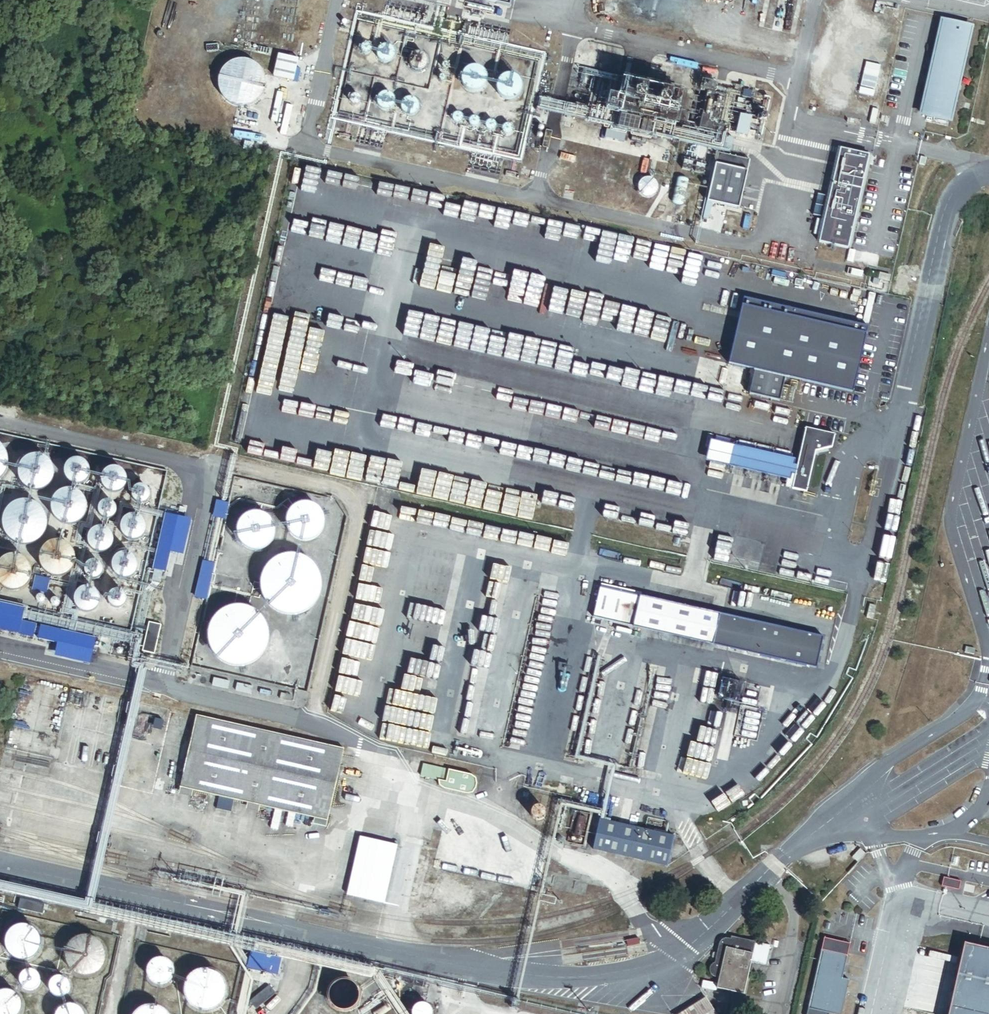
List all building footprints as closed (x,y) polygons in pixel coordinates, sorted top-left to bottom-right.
[(515,0),(458,0),(458,2),(511,14),(515,0)] [(973,26),(942,19),(920,115),(951,122),(973,26)] [(847,245),(868,150),(838,144),(818,238),(847,245)] [(741,215),(749,178),(716,171),(708,207),(741,215)] [(853,390),(868,326),(743,296),(728,361),(757,368),(751,391),(780,398),(786,374),(853,390)] [(809,492),(819,451),(835,447),(838,434),(808,427),(800,465),(797,475),(794,488),(809,492)] [(729,465),(733,445),(711,440),(706,460),(729,465)] [(794,458),(733,445),(729,465),(790,479),(791,473),(793,464),(794,458)] [(39,487),(44,485),(48,481),(51,476),(51,471),(50,465),(47,461),(43,457),(38,455),(32,455),(27,457),(23,460),(20,464),(19,469),(19,475),(21,480),(24,484),(29,487),(34,488),(39,487)] [(82,481),(85,478),(87,475),(88,471),(87,467),(85,463),(82,461),(79,459),(75,459),(71,460),(68,462),(65,465),(64,469),(64,473),(65,477),(68,480),(71,482),(75,483),(79,482),(82,481)] [(793,464),(791,473),(797,475),(800,465),(793,464)] [(116,490),(119,489),(122,486),(124,482),(125,479),(124,475),(123,472),(120,470),(117,468),(114,467),(109,467),(106,469),(103,472),(101,476),(101,480),(102,484),(104,487),(108,490),(111,491),(116,490)] [(136,502),(139,503),(142,502),(145,501),(147,499),(148,496),(149,493),(148,491),(147,488),(144,486),(142,485),(139,484),(136,485),(133,487),(131,489),(131,492),(131,495),(132,498),(133,500),(136,502)] [(68,522),(74,522),(79,519),(83,515),(85,510),(86,504),(84,499),(82,495),(77,491),(72,489),(67,489),(61,490),(57,493),(53,498),(52,503),(52,509),(54,514),(58,519),(63,521),(68,522)] [(103,518),(106,518),(109,518),(111,517),(114,515),(115,512),(115,509),(115,506),(113,504),(111,502),(108,500),(105,500),(103,501),(100,503),(98,505),(97,508),(97,511),(98,514),(100,516),(103,518)] [(22,544),(30,543),(36,540),(41,535),(44,529),(45,522),(44,515),(40,508),(35,504),(28,501),(21,501),(14,503),(8,507),(4,513),(2,519),(2,527),(5,533),(10,539),(16,542),(22,544)] [(227,503),(216,501),(213,515),(224,518),(227,503)] [(285,519),(286,525),(289,531),(294,535),(299,537),(305,538),(311,537),(315,534),(319,529),(321,524),(322,518),(320,513),(317,508),(313,504),(307,502),(301,502),(295,504),(290,508),(287,513),(285,519)] [(191,519),(164,513),(151,568),(165,570),(169,552),(183,555),(191,519)] [(236,530),(237,536),(240,542),(245,546),(250,548),(256,549),(262,547),(267,544),(270,540),(272,535),(273,529),(271,523),(268,519),(264,515),(258,513),(252,513),(246,515),(241,519),(238,524),(236,530)] [(135,538),(138,537),(141,534),(143,530),(144,527),(143,523),(142,520),(139,517),(136,516),(133,515),(129,515),(125,517),(122,520),(120,524),(120,528),(121,532),(123,535),(127,537),(131,539),(135,538)] [(102,551),(106,549),(109,546),(111,543),(111,539),(111,536),(109,533),(107,530),(104,528),(100,527),(96,528),(93,530),(90,532),(88,536),(88,540),(89,544),(91,547),(94,550),(98,551),(102,551)] [(51,575),(57,576),(63,574),(68,571),(72,567),(74,562),(74,556),(73,551),(70,546),(66,543),(61,541),(55,540),(49,542),(44,545),(40,550),(39,556),(39,562),(41,568),(46,572),(51,575)] [(126,576),(130,575),(133,572),(135,568),(135,565),(135,561),(133,558),(131,555),(128,554),(124,553),(120,553),(117,555),(114,558),(112,562),(112,566),(113,570),(115,573),(118,575),(122,576),(126,576)] [(261,585),(263,595),(268,603),(275,609),(284,614),(294,614),(304,612),(312,606),(318,598),(321,588),(320,578),(316,569),(309,561),(300,556),(291,555),(282,556),(273,561),(267,568),(262,576),(261,585)] [(22,585),(26,582),(28,577),(29,571),(28,566),(25,561),(21,558),(16,556),(10,556),(5,557),(1,561),(0,562),(0,582),(2,585),(7,587),(12,588),(17,588),(22,585)] [(90,578),(93,578),(96,578),(98,577),(100,575),(102,572),(102,569),(102,566),(100,564),(98,562),(95,561),(92,560),(89,561),(87,563),(85,565),(84,568),(84,571),(85,574),(87,576),(90,578)] [(195,598),(205,600),(214,563),(203,560),(195,598)] [(49,579),(35,576),(32,590),(46,593),(49,579)] [(719,613),(600,586),(593,616),(713,643),(719,613)] [(88,610),(92,609),(95,606),(97,602),(97,599),(97,595),(95,592),(93,590),(90,588),(86,587),(82,587),(79,589),(76,592),(74,596),(74,600),(75,604),(77,607),(80,610),(84,611),(88,610)] [(112,606),(115,607),(118,606),(121,605),(123,603),(124,600),(125,598),(124,595),(123,592),(121,590),(118,589),(115,589),(112,589),(109,591),(108,593),(107,596),(107,599),(108,602),(110,604),(112,606)] [(24,608),(0,602),(0,631),(33,638),(36,624),(21,621),(24,608)] [(874,619),(878,605),(872,604),(868,617),(874,619)] [(209,636),(211,645),(215,653),(222,660),(231,664),(241,665),(251,662),(260,656),(265,648),(268,638),(268,628),(264,619),(257,611),(248,607),(238,605),(229,607),(221,611),(214,618),(210,626),(209,636)] [(824,636),(719,613),(713,643),(817,667),(824,636)] [(161,625),(148,622),(141,651),(154,654),(161,625)] [(96,637),(40,626),(38,639),(57,643),(54,657),(90,664),(96,637)] [(345,750),(198,716),(182,788),(194,790),(249,803),(262,806),(316,819),(328,821),(345,750)] [(473,775),(425,765),(422,776),(439,780),(440,786),(444,789),(467,794),(473,794),(476,790),(478,785),(476,778),(473,775)] [(194,790),(182,788),(180,793),(193,796),(194,790)] [(262,806),(249,803),(248,808),(260,811),(262,806)] [(545,816),(545,815),(545,813),(545,811),(544,810),(543,809),(542,808),(540,807),(539,807),(537,807),(535,808),(534,809),(533,810),(532,811),(532,813),(532,815),(532,816),(533,818),(535,819),(536,820),(538,820),(539,820),(541,820),(543,819),(544,818),(545,816)] [(628,814),(614,810),(613,816),(627,820),(628,814)] [(645,813),(633,810),(630,818),(643,822),(645,813)] [(583,846),(591,815),(576,811),(568,842),(583,846)] [(648,818),(646,828),(665,832),(667,823),(648,818)] [(327,827),(328,821),(316,819),(315,824),(327,827)] [(674,836),(600,819),(593,850),(667,867),(674,836)] [(384,836),(383,842),(397,845),(399,839),(384,836)] [(384,905),(397,845),(383,842),(360,837),(347,897),(384,905)] [(960,881),(944,878),(942,886),(958,889),(960,881)] [(44,941),(44,939),(44,937),(43,935),(43,933),(42,931),(41,929),(39,927),(38,926),(36,924),(34,923),(32,923),(30,922),(28,922),(26,922),(24,922),(21,923),(19,923),(17,924),(16,926),(14,927),(13,929),(12,930),(11,932),(10,935),(10,937),(9,939),(9,941),(10,943),(11,945),(11,947),(13,949),(14,951),(16,952),(17,953),(19,954),(21,955),(23,956),(25,956),(27,956),(30,956),(32,955),(34,955),(36,954),(38,952),(39,951),(40,949),(42,947),(43,946),(43,943),(44,941)] [(104,960),(105,958),(105,956),(105,953),(105,951),(105,948),(104,946),(103,943),(102,941),(100,939),(98,938),(96,936),(94,935),(92,934),(89,933),(87,933),(84,933),(82,933),(79,934),(77,935),(75,936),(73,937),(71,939),(69,941),(68,943),(67,945),(66,948),(66,950),(65,953),(66,955),(66,958),(67,960),(68,962),(69,965),(71,967),(73,968),(74,970),(77,971),(79,972),(81,973),(84,973),(87,973),(89,973),(91,972),(94,971),(96,970),(98,968),(100,967),(101,965),(103,963),(104,960)] [(755,942),(731,936),(730,939),(727,939),(723,939),(720,941),(714,963),(711,965),(710,967),(709,970),(710,974),(712,977),(718,978),(716,988),(743,994),(755,942)] [(824,938),(808,1007),(829,1011),(839,1013),(841,1013),(848,980),(842,979),(850,944),(824,938)] [(946,1013),(988,1013),(988,945),(963,938),(946,1013)] [(175,974),(175,972),(176,970),(176,969),(176,967),(175,966),(175,964),(174,963),(174,962),(173,960),(171,959),(170,958),(169,957),(167,957),(166,956),(164,956),(163,956),(161,956),(160,957),(158,957),(157,958),(155,959),(154,960),(153,961),(152,963),(152,964),(151,965),(151,967),(151,969),(151,970),(151,972),(152,973),(152,975),(153,976),(154,977),(155,978),(156,979),(158,980),(159,981),(161,981),(162,981),(164,981),(165,981),(167,981),(169,980),(170,979),(171,978),(172,977),(173,976),(174,975),(175,974)] [(43,979),(43,976),(43,974),(42,972),(40,970),(38,968),(36,967),(34,967),(31,967),(29,968),(27,970),(25,971),(24,974),(24,976),(24,979),(25,981),(26,983),(28,985),(30,986),(32,987),(35,987),(37,986),(39,985),(41,983),(43,981),(43,979)] [(226,995),(227,992),(227,990),(227,987),(227,985),(227,982),(226,980),(225,978),(224,976),(222,974),(220,972),(218,970),(216,969),(214,968),(211,968),(209,967),(206,967),(204,967),(201,968),(199,969),(197,970),(195,972),(193,973),(191,975),(190,977),(189,980),(188,982),(187,985),(187,987),(187,990),(188,992),(189,994),(190,997),(191,999),(193,1001),(194,1002),(196,1004),(199,1005),(201,1006),(203,1007),(206,1007),(208,1007),(211,1007),(213,1006),(216,1005),(218,1004),(220,1003),(222,1001),(223,999),(225,997),(226,995)] [(73,985),(73,982),(73,980),(71,978),(70,976),(68,974),(66,973),(63,973),(61,973),(58,974),(56,976),(55,978),(54,980),(53,982),(53,985),(54,987),(55,989),(57,991),(59,992),(62,993),(64,993),(67,992),(69,991),(71,989),(72,987),(73,985)] [(359,997),(359,995),(359,993),(359,991),(358,990),(357,988),(356,986),(355,985),(354,984),(352,983),(351,982),(349,981),(347,981),(345,980),(343,980),(342,980),(340,981),(338,982),(336,982),(335,984),(333,985),(332,986),(331,988),(330,990),(330,991),(329,993),(329,995),(329,997),(330,999),(330,1000),(331,1002),(332,1004),(333,1005),(335,1006),(336,1008),(338,1008),(340,1009),(341,1010),(343,1010),(345,1010),(347,1010),(349,1009),(350,1009),(352,1008),(354,1007),(355,1005),(356,1004),(357,1002),(358,1001),(359,999),(359,997)] [(25,1002),(25,1000),(25,998),(24,997),(23,995),(22,993),(21,992),(20,991),(18,990),(17,989),(15,988),(13,987),(11,987),(9,987),(8,987),(6,988),(4,988),(2,989),(1,991),(0,991),(0,1013),(1,1013),(19,1013),(20,1013),(21,1012),(22,1011),(23,1009),(24,1008),(25,1006),(25,1004),(25,1002)] [(743,998),(734,996),(732,1006),(741,1008),(743,998)] [(678,1013),(717,1013),(705,997),(678,1013)] [(88,1013),(87,1011),(86,1010),(85,1008),(84,1007),(83,1005),(81,1004),(80,1003),(78,1002),(76,1002),(74,1002),(72,1002),(71,1002),(69,1002),(67,1003),(65,1004),(64,1005),(63,1006),(61,1008),(60,1009),(60,1011),(59,1013),(88,1013)] [(169,1013),(168,1011),(166,1009),(165,1007),(162,1006),(160,1004),(158,1003),(155,1003),(153,1002),(151,1002),(148,1003),(146,1003),(143,1004),(141,1005),(139,1007),(137,1009),(135,1011),(134,1013),(133,1013),(170,1013),(169,1013)] [(432,1012),(431,1010),(430,1007),(429,1006),(427,1004),(424,1003),(422,1003),(419,1003),(417,1004),(415,1005),(414,1007),(412,1009),(412,1012),(412,1013),(432,1013),(432,1012)]
